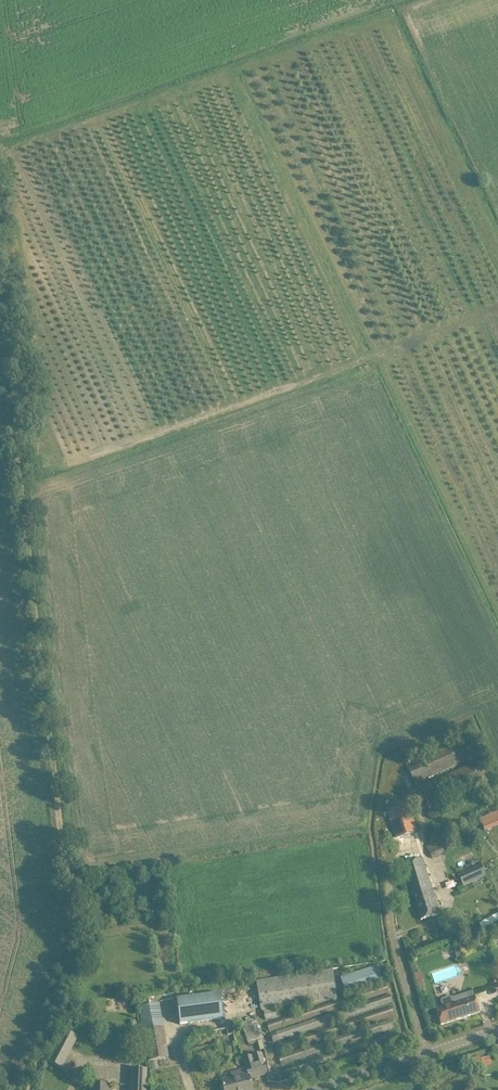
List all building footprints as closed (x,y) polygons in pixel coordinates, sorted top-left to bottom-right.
[(415,785),(481,755),(472,737),(407,767),(415,785)] [(480,760),(417,790),(426,810),(490,780),(480,760)] [(396,837),(417,831),(409,805),(388,812),(396,837)] [(497,825),(497,812),(481,819),(485,830),(497,825)] [(432,859),(445,853),(444,851),(452,847),(447,837),(427,847),(432,859)] [(421,920),(431,917),(440,914),(423,858),(404,864),(421,920)] [(464,887),(487,876),(481,864),(458,874),(464,887)] [(381,966),(340,977),(346,995),(386,983),(381,966)] [(256,980),(261,1011),(337,999),(337,997),(334,981),(332,969),(256,980)] [(177,998),(180,1024),(223,1019),(220,993),(177,998)] [(475,997),(454,1004),(452,998),(450,997),(444,999),(441,1000),(441,1001),(442,1007),(436,1009),(441,1025),(480,1012),(477,1002),(475,997)] [(160,1003),(138,1007),(148,1062),(169,1058),(160,1003)] [(265,1019),(276,1018),(275,1010),(264,1012),(265,1019)] [(256,1017),(241,1022),(249,1045),(264,1039),(256,1017)] [(282,1066),(394,1028),(391,1018),(278,1056),(282,1066)] [(216,1039),(227,1038),(225,1028),(215,1029),(216,1039)] [(49,1061),(60,1068),(77,1037),(66,1031),(49,1061)] [(397,1031),(282,1068),(285,1077),(400,1039),(397,1031)] [(249,1076),(233,1080),(232,1077),(222,1080),(224,1089),(253,1089),(250,1078),(267,1073),(262,1054),(244,1058),(249,1076)] [(490,1056),(481,1059),(483,1067),(492,1065),(490,1056)] [(130,1089),(147,1089),(148,1069),(131,1068),(130,1089)]
